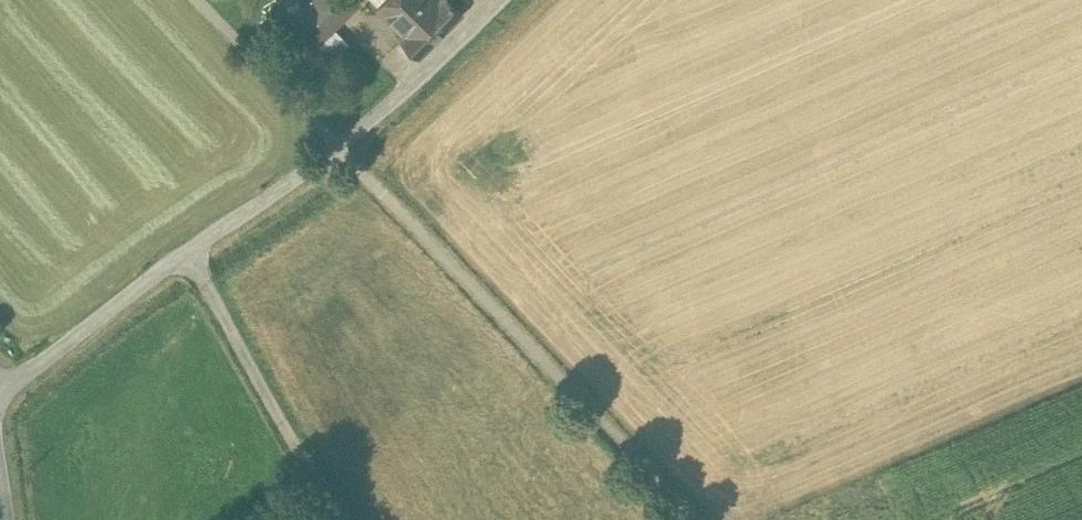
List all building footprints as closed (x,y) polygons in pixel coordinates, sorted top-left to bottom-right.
[(379,12),(425,55),(458,20),(437,0),(390,0),(379,12)]
